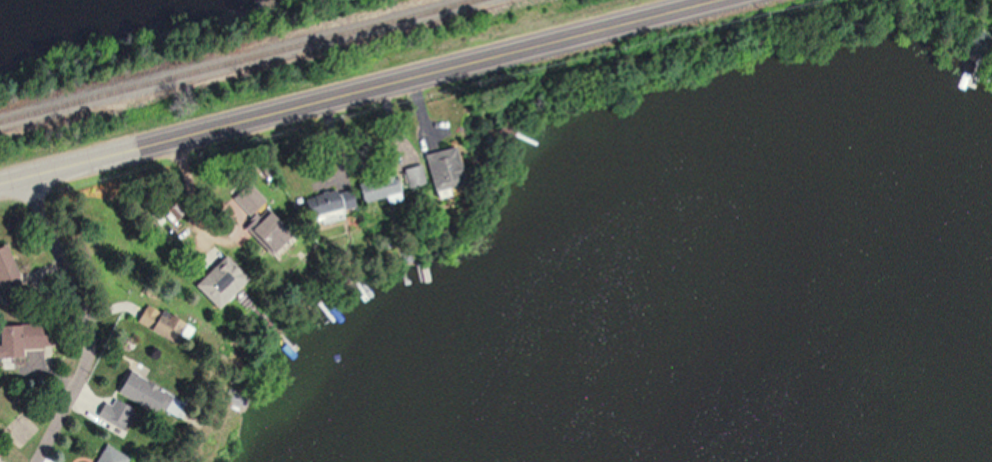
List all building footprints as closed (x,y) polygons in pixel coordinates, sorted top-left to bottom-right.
[(427,193),(456,185),(448,154),(419,161),(427,193)] [(400,188),(419,184),(415,166),(396,171),(400,188)] [(227,197),(242,216),(261,203),(246,183),(227,197)] [(353,191),(355,203),(379,199),(380,203),(396,200),(393,184),(353,191)] [(329,193),(331,201),(306,206),(309,225),(341,219),(339,209),(352,206),(349,190),(329,193)] [(278,231),(261,214),(242,233),(259,250),(278,231)] [(0,245),(0,300),(20,292),(1,245),(0,245)] [(213,309),(240,281),(218,260),(191,288),(213,309)] [(16,358),(16,349),(45,348),(45,325),(0,327),(0,359),(16,358)] [(161,398),(129,368),(117,381),(124,388),(120,392),(146,415),(161,398)] [(121,457),(121,456),(99,445),(91,461),(119,461),(121,457)]
